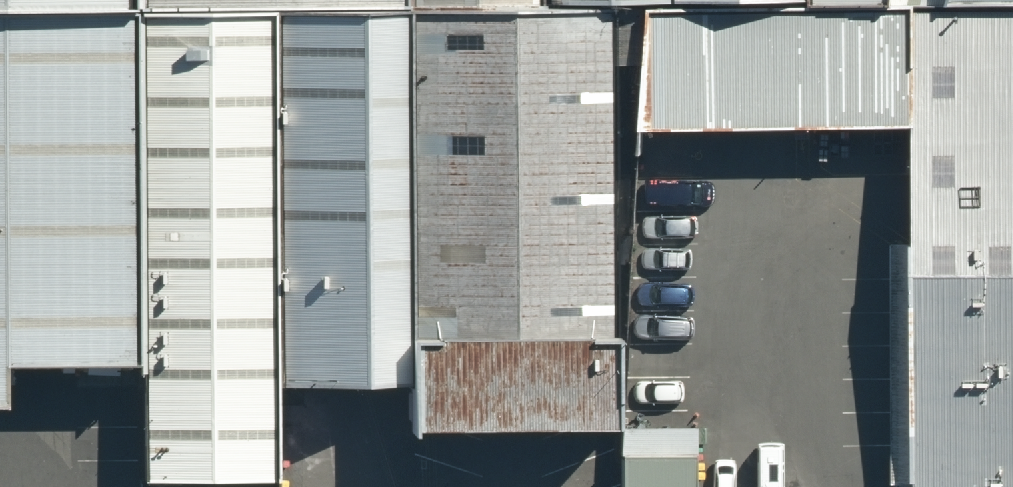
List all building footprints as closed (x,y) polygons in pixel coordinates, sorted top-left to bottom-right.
[(141,21),(140,0),(0,0),(0,22),(141,21)] [(398,20),(398,0),(140,0),(141,21),(266,21),(398,20)] [(398,20),(533,19),(533,0),(398,0),(398,20)] [(533,19),(604,18),(634,18),(668,18),(668,0),(533,0),(533,19)] [(668,18),(804,17),(804,0),(668,0),(668,18)] [(804,17),(894,16),(896,0),(804,0),(804,17)] [(942,16),(1012,15),(1012,0),(948,0),(942,16)] [(942,16),(910,16),(911,143),(913,486),(1012,486),(1012,15),(942,16)] [(634,18),(635,145),(911,143),(910,16),(894,16),(804,17),(668,18),(634,18)] [(400,437),(605,437),(604,18),(533,19),(398,20),(399,405),(400,437)] [(398,20),(266,21),(267,405),(399,405),(398,20)] [(11,402),(11,375),(142,374),(141,21),(0,22),(0,402),(11,402)] [(267,405),(266,21),(141,21),(142,374),(143,486),(268,486),(267,405)] [(605,437),(606,486),(693,486),(693,436),(605,437)]
